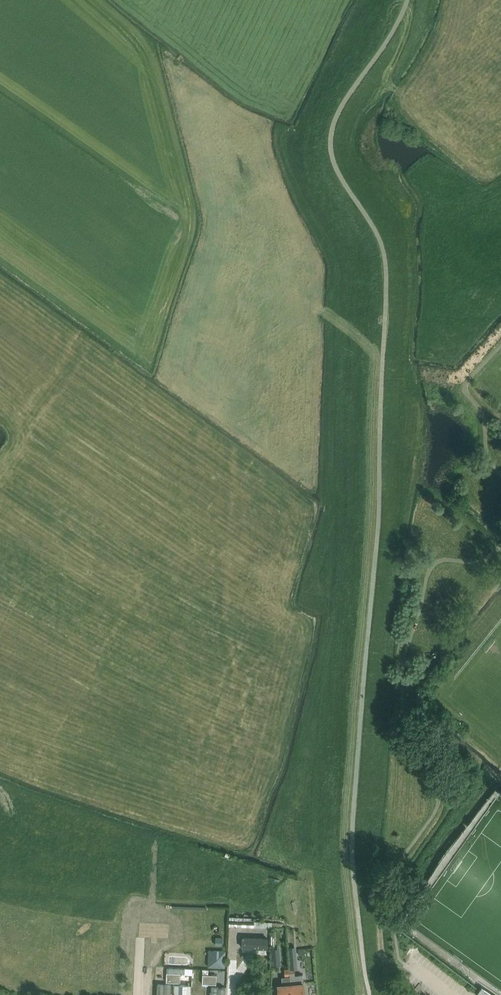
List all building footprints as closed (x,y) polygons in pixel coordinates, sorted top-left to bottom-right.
[(145,934),(161,933),(161,923),(144,923),(145,934)] [(241,937),(241,938),(241,949),(267,950),(267,938),(241,937)] [(223,966),(222,949),(207,949),(207,966),(223,966)] [(295,958),(293,958),(292,952),(288,952),(289,969),(296,968),(295,958)] [(289,969),(284,970),(284,977),(281,977),(282,986),(277,986),(278,994),(291,994),(290,985),(289,977),(289,969)] [(289,969),(289,977),(290,985),(291,994),(304,994),(302,975),(295,976),(294,969),(289,969)] [(166,973),(166,983),(175,983),(180,983),(180,974),(175,974),(166,973)] [(202,975),(202,984),(210,985),(216,985),(216,976),(210,975),(202,975)] [(156,984),(155,994),(169,994),(170,984),(156,984)] [(174,985),(174,994),(189,994),(190,985),(174,985)] [(195,986),(195,994),(206,994),(207,986),(195,986)] [(476,994),(477,994),(496,994),(482,986),(476,994)] [(212,987),(211,994),(225,994),(225,987),(212,987)]
